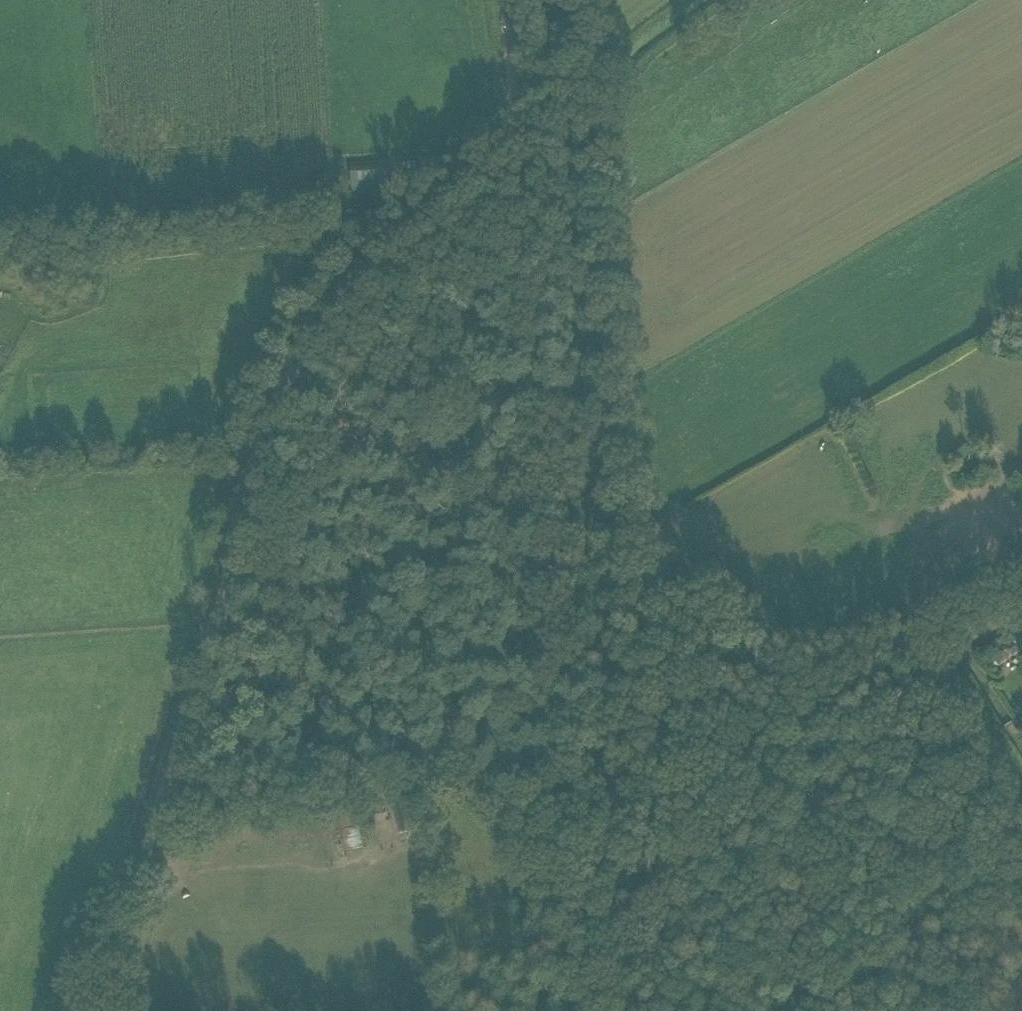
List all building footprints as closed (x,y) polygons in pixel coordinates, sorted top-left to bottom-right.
[(390,165),(349,168),(352,202),(393,199),(390,165)] [(1008,661),(1001,649),(981,662),(988,673),(1008,661)] [(364,849),(359,822),(352,823),(350,809),(340,811),(348,852),(364,849)]
